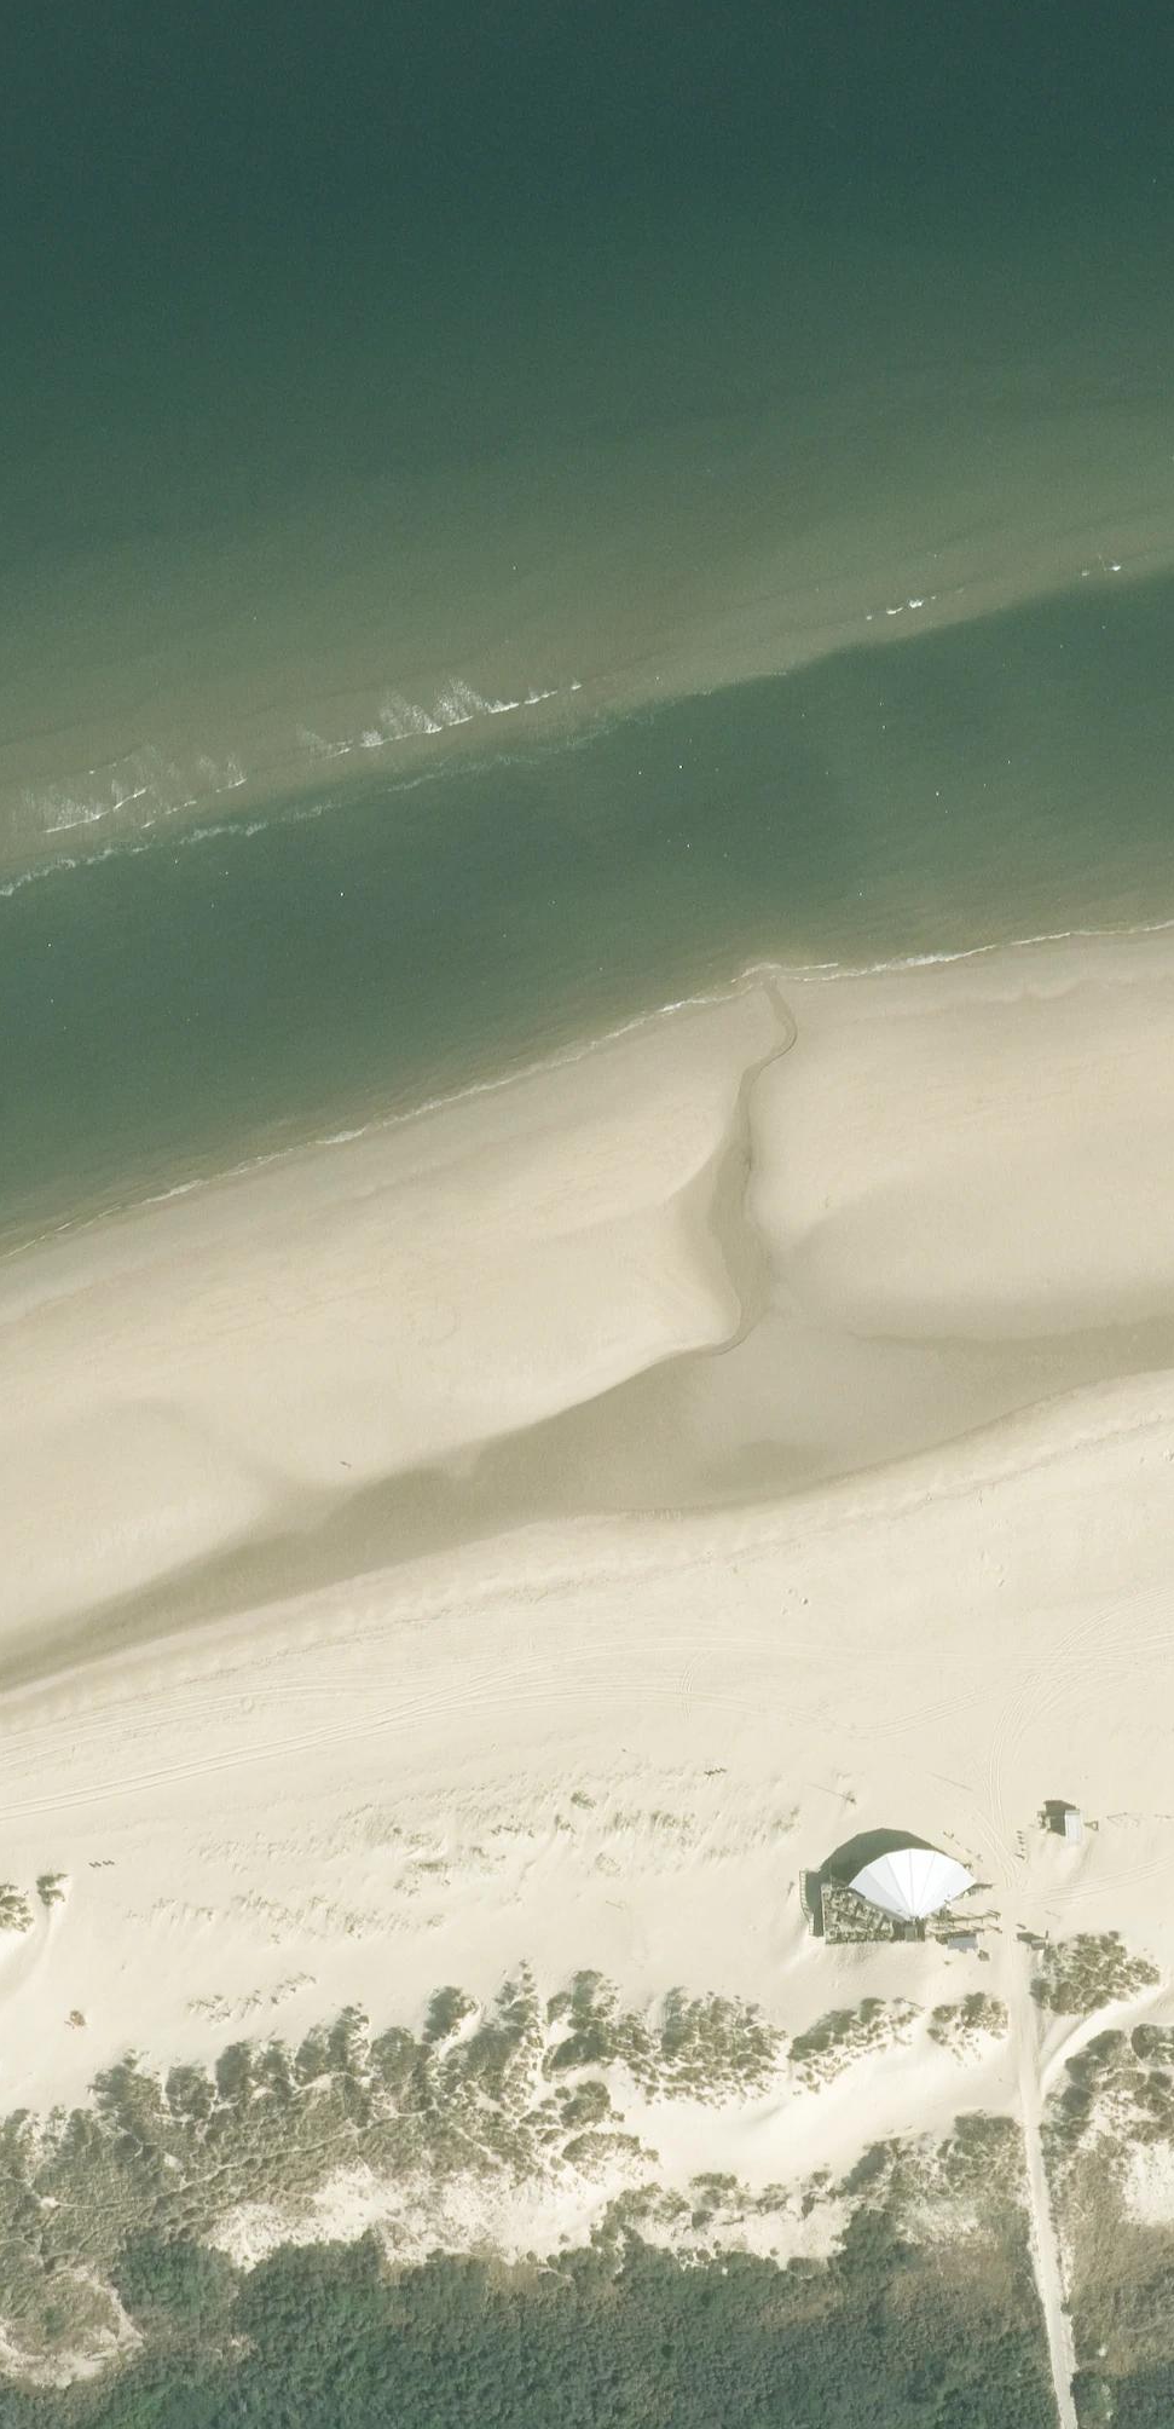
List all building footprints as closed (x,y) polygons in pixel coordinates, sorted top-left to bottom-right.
[(866,1863),(852,1882),(866,1889),(864,1894),(905,1914),(909,1907),(918,1906),(923,1913),(954,1892),(961,1888),(958,1884),(972,1875),(955,1858),(934,1847),(910,1844),(886,1850),(866,1863)]
